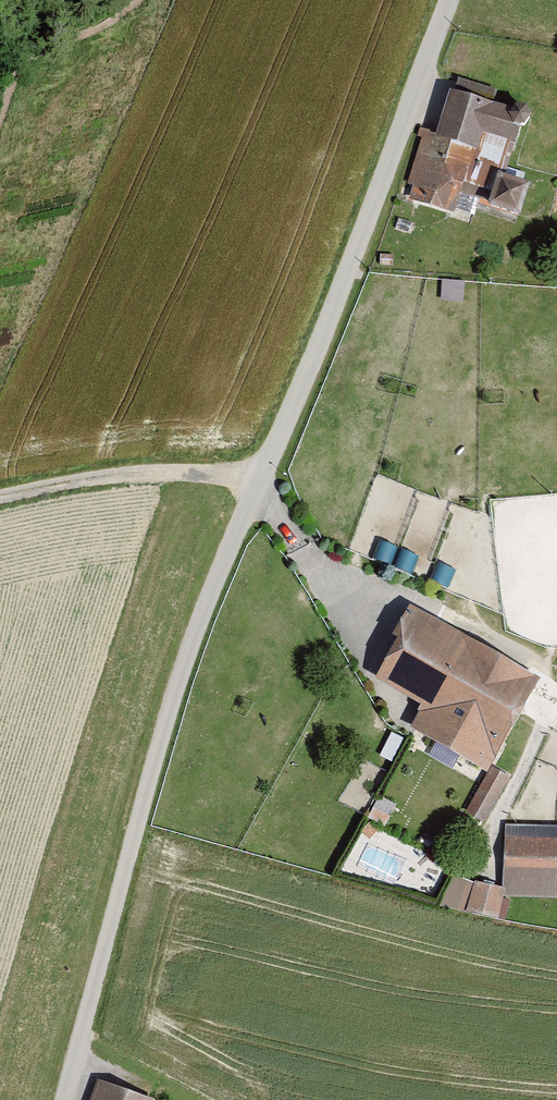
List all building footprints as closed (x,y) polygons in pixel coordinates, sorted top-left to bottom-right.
[(455,76),(449,92),(488,105),(493,89),(455,76)] [(449,92),(444,90),(408,197),(474,219),(478,208),(519,222),(531,186),(500,175),(520,115),(488,105),(449,92)] [(541,676),(409,603),(392,633),(398,637),(375,677),(421,703),(417,709),(419,710),(410,727),(488,770),(491,765),(541,676)] [(510,776),(491,765),(488,770),(465,811),(484,822),(510,776)] [(504,821),(499,888),(500,895),(556,897),(556,823),(504,821)] [(371,874),(382,866),(379,861),(389,854),(373,830),(351,845),(371,874)] [(499,888),(473,881),(466,909),(492,915),(499,888)] [(94,1081),(86,1099),(144,1099),(94,1081)]
